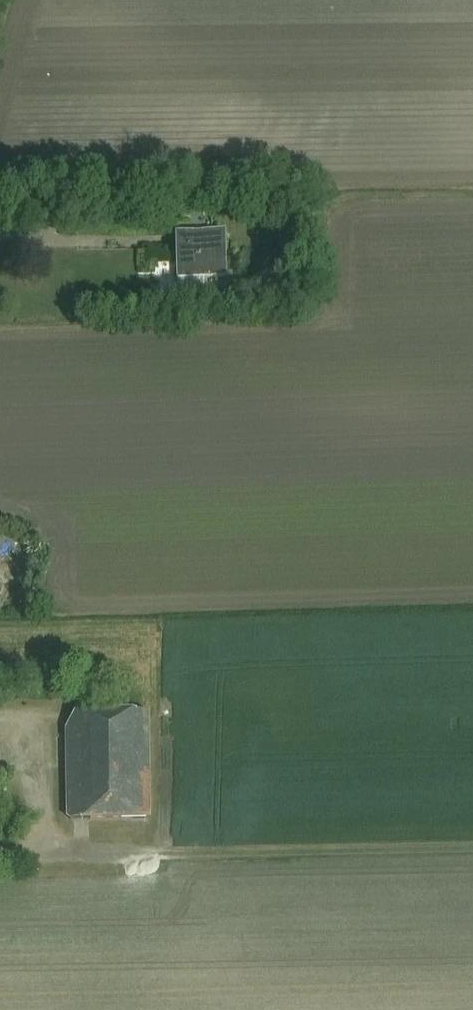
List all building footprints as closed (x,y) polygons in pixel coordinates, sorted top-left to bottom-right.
[(205,279),(224,279),(224,234),(174,234),(175,279),(175,292),(205,292),(205,279)] [(71,819),(150,818),(148,712),(75,713),(67,730),(68,816),(71,819)]
